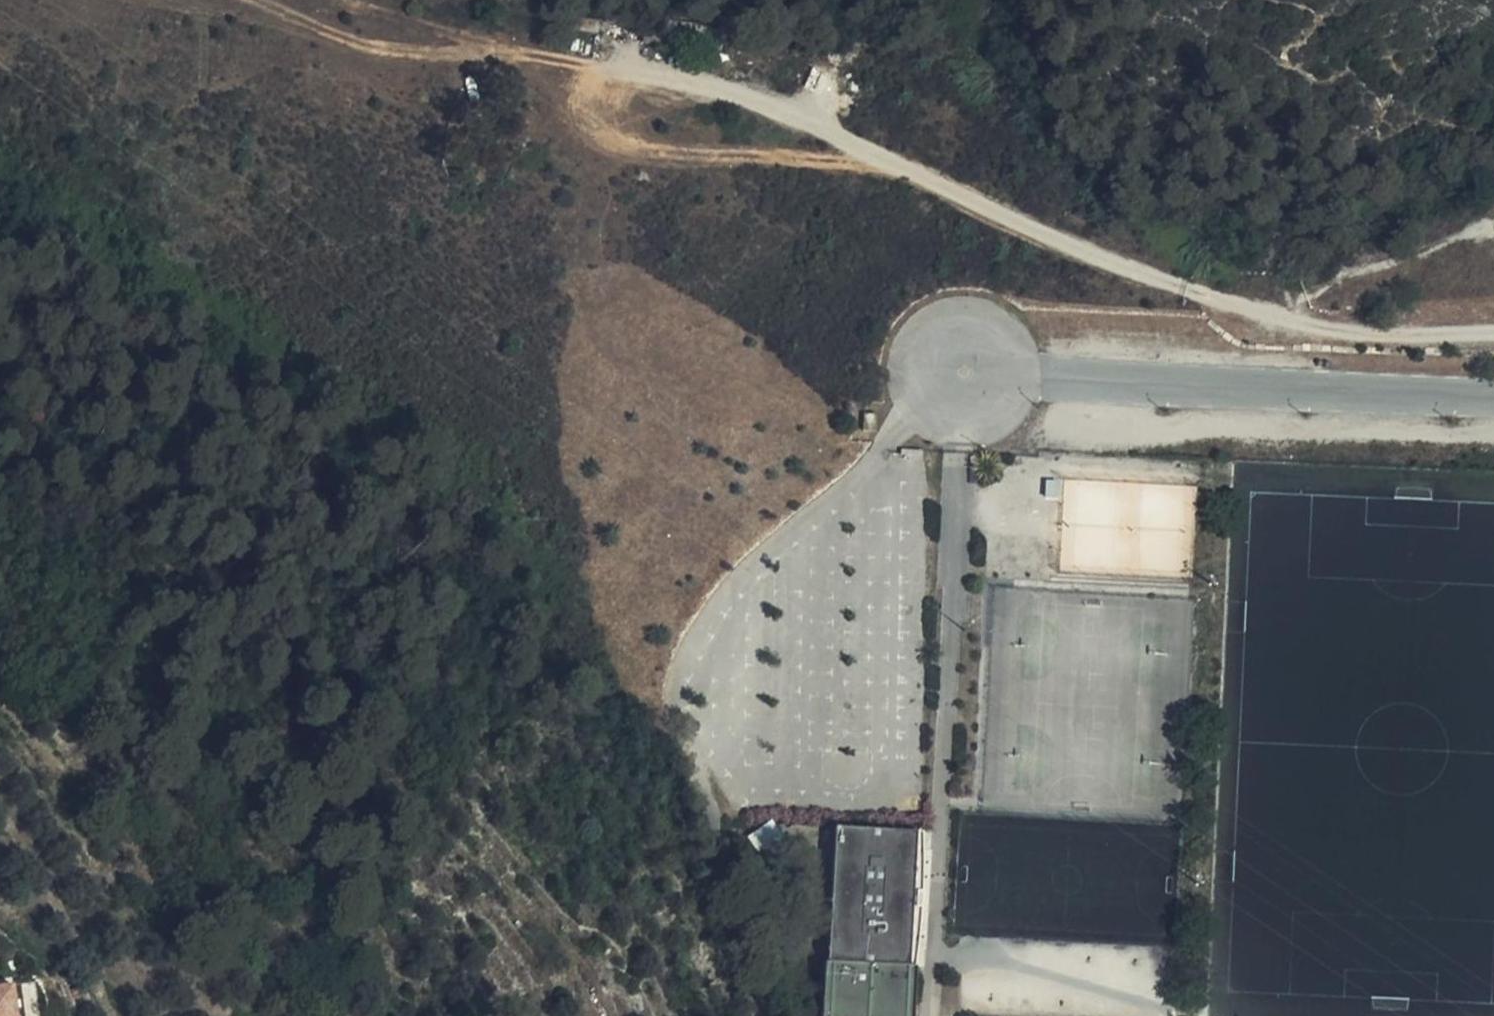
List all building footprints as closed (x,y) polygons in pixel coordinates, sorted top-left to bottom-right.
[(827,938),(826,963),(823,963),(820,1015),(911,1015),(914,967),(898,966),(906,832),(833,828),(827,938)] [(921,832),(906,832),(898,966),(914,967),(919,908),(915,907),(916,892),(920,893),(921,832)] [(0,980),(0,1015),(15,1015),(10,978),(0,980)]
